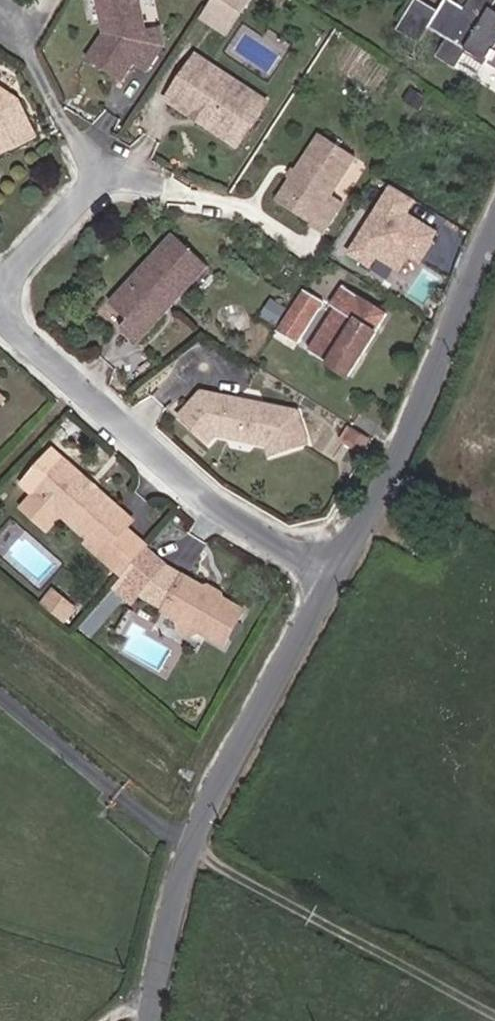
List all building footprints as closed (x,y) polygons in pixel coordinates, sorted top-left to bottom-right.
[(103,14),(110,14),(112,26),(107,33),(88,59),(109,75),(129,69),(134,64),(149,72),(165,48),(162,28),(148,30),(143,0),(138,0),(136,1),(135,0),(101,0),(103,14)] [(404,16),(415,25),(408,36),(418,43),(428,27),(437,15),(417,0),(415,0),(404,16)] [(488,71),(491,66),(494,69),(494,20),(490,17),(494,10),(494,0),(472,0),(467,8),(455,0),(446,0),(437,15),(428,27),(447,38),(437,56),(456,68),(467,53),(488,71)] [(396,29),(408,36),(415,25),(404,16),(396,29)] [(467,53),(456,68),(478,83),(488,71),(467,53)] [(197,63),(190,73),(202,81),(214,74),(197,63)] [(266,104),(214,74),(202,81),(190,73),(172,101),(186,110),(199,108),(210,117),(208,124),(239,141),(266,104)] [(1,160),(30,147),(10,105),(0,98),(0,158),(1,160)] [(186,110),(208,124),(210,117),(199,108),(186,110)] [(313,135),(277,193),(310,215),(306,224),(320,232),(339,200),(327,192),(350,159),(313,135)] [(414,200),(389,184),(346,252),(371,267),(378,257),(399,270),(408,256),(418,263),(438,231),(406,211),(414,200)] [(271,202),(306,224),(310,215),(277,193),(271,202)] [(166,299),(173,303),(206,268),(172,238),(108,305),(127,321),(119,330),(134,344),(154,323),(148,318),(166,299)] [(338,313),(352,293),(345,288),(330,309),(338,313)] [(338,313),(330,309),(326,315),(333,320),(311,353),(349,379),(389,317),(352,293),(338,313)] [(148,318),(154,323),(173,303),(166,299),(148,318)] [(305,327),(313,315),(303,310),(295,321),(305,327)] [(215,431),(230,436),(233,427),(261,435),(260,444),(274,448),(279,460),(308,449),(299,414),(232,400),(231,408),(220,406),(221,397),(200,392),(177,417),(203,440),(215,431)] [(232,400),(221,397),(220,406),(231,408),(232,400)] [(230,436),(260,444),(261,435),(233,427),(230,436)] [(111,518),(115,515),(94,497),(89,497),(82,491),(82,486),(60,468),(39,493),(40,507),(86,547),(92,541),(107,554),(123,535),(126,531),(111,518)] [(109,573),(133,544),(123,535),(107,554),(92,541),(86,547),(83,550),(109,573)] [(116,585),(136,603),(163,572),(143,554),(116,585)] [(166,616),(185,580),(163,572),(136,603),(166,616)] [(166,616),(180,626),(189,623),(198,628),(198,637),(223,651),(244,614),(219,601),(216,605),(206,599),(209,594),(185,580),(166,616)] [(136,603),(116,585),(109,593),(129,612),(136,603)] [(69,615),(48,597),(36,611),(57,628),(69,615)] [(190,644),(198,637),(198,628),(189,623),(180,626),(180,638),(190,644)]
